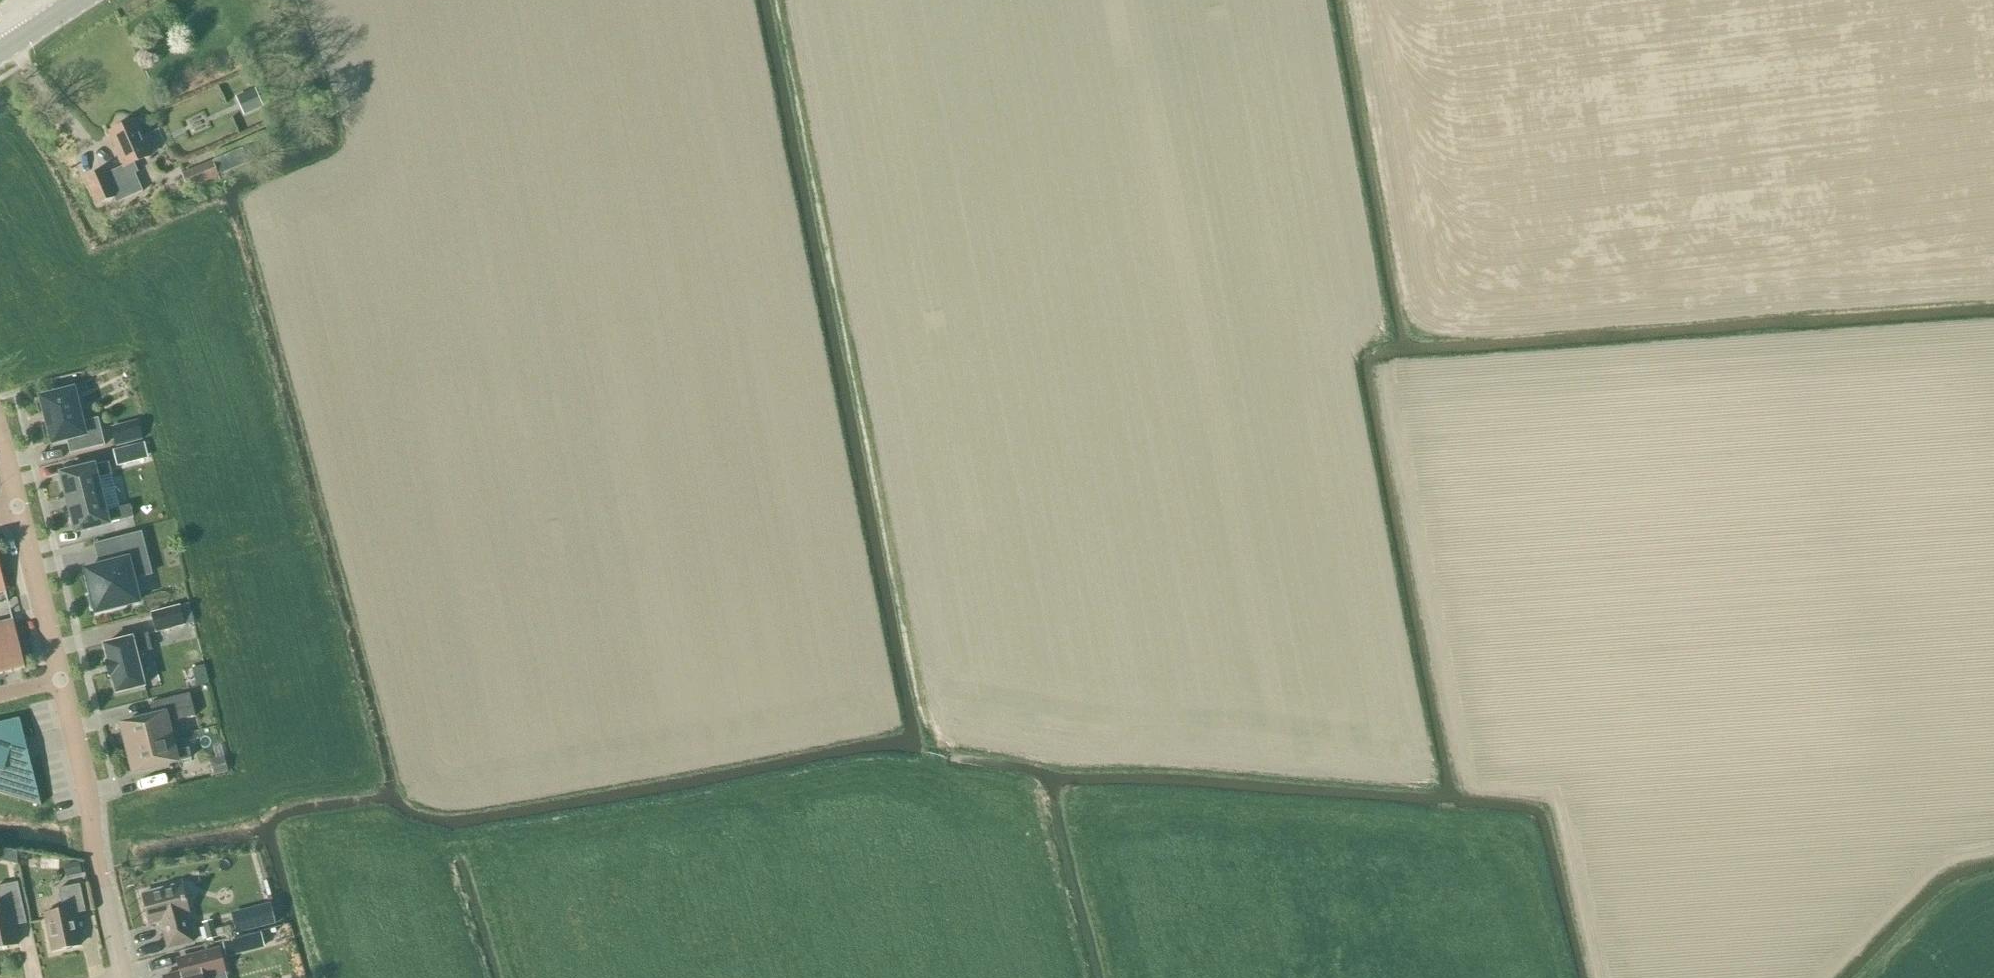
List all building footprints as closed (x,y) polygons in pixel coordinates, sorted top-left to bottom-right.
[(243,94),(251,112),(263,107),(255,88),(243,94)] [(144,141),(136,122),(110,133),(124,167),(105,175),(104,171),(85,179),(96,205),(113,198),(115,204),(142,192),(134,174),(138,173),(134,165),(151,158),(149,154),(155,151),(150,139),(144,141)] [(182,174),(189,190),(219,177),(213,162),(182,174)] [(53,442),(66,439),(70,454),(105,445),(98,418),(80,423),(73,391),(42,399),(53,442)] [(145,427),(134,430),(137,441),(148,438),(145,427)] [(111,432),(115,447),(130,443),(127,428),(111,432)] [(149,445),(135,449),(138,462),(152,458),(149,445)] [(131,463),(128,447),(113,451),(117,466),(131,463)] [(83,468),(93,466),(90,454),(80,457),(83,468)] [(108,463),(93,466),(83,468),(60,474),(75,532),(108,524),(108,523),(133,518),(130,505),(105,512),(97,478),(111,475),(108,463)] [(131,573),(148,569),(149,574),(150,574),(140,533),(104,543),(104,544),(110,542),(116,562),(85,570),(91,596),(88,597),(91,609),(94,608),(95,612),(138,601),(131,573)] [(151,614),(156,632),(183,625),(179,607),(151,614)] [(25,668),(13,619),(12,620),(13,625),(2,628),(1,627),(0,627),(1,628),(0,628),(0,675),(25,668)] [(103,645),(108,662),(106,662),(109,677),(111,677),(116,694),(144,686),(136,654),(151,650),(147,634),(131,638),(132,638),(103,645)] [(123,724),(130,748),(169,739),(165,724),(195,716),(189,694),(150,704),(153,717),(123,724)] [(19,718),(0,723),(0,794),(41,805),(30,761),(8,755),(19,718)] [(8,755),(30,761),(19,718),(8,755)] [(169,739),(130,748),(135,772),(191,758),(189,748),(172,752),(169,739)] [(215,774),(227,771),(224,759),(212,762),(215,774)] [(11,850),(8,862),(18,864),(16,851),(11,850)] [(66,878),(82,874),(79,862),(64,865),(66,878)] [(18,944),(10,911),(23,908),(17,883),(0,886),(0,948),(18,944)] [(45,914),(53,951),(80,945),(74,914),(85,912),(79,885),(58,889),(63,910),(45,914)] [(150,924),(161,921),(168,948),(193,942),(186,915),(189,914),(182,885),(169,888),(166,887),(156,889),(155,892),(142,895),(150,924)] [(272,908),(232,918),(236,934),(276,923),(272,908)] [(207,941),(217,938),(212,920),(202,923),(207,941)] [(223,944),(226,956),(248,950),(245,938),(223,944)] [(179,973),(163,977),(202,977),(219,973),(214,952),(176,961),(179,973)]
